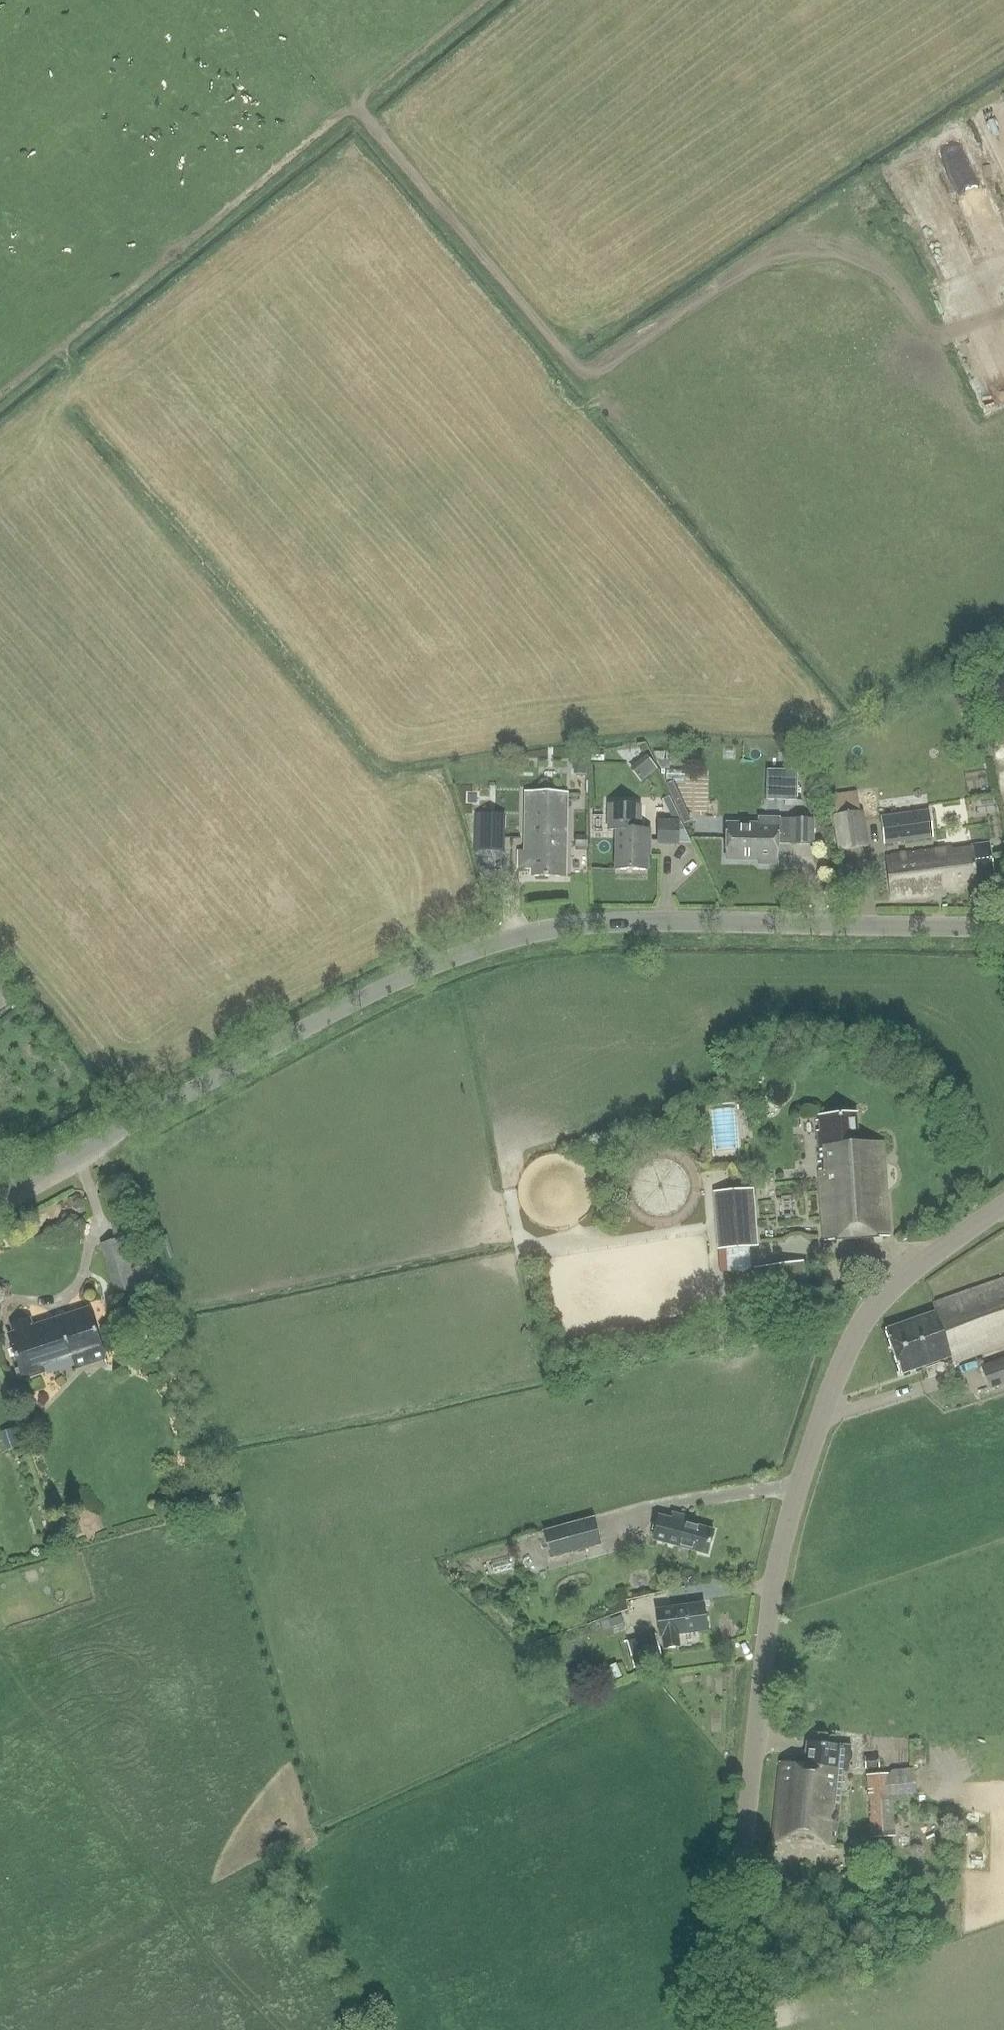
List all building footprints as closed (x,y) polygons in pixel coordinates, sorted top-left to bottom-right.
[(991,741),(984,743),(987,759),(994,758),(991,741)] [(592,752),(592,760),(603,761),(603,752),(592,752)] [(785,771),(785,786),(797,786),(798,771),(785,771)] [(857,791),(831,794),(838,849),(869,845),(865,809),(859,809),(857,791)] [(567,875),(568,797),(568,794),(527,794),(526,851),(520,851),(519,868),(532,868),(532,875),(567,875)] [(644,808),(611,808),(611,835),(620,835),(620,874),(652,874),(652,850),(654,849),(654,833),(643,833),(644,808)] [(930,810),(882,817),(886,845),(933,839),(930,810)] [(478,814),(477,849),(504,851),(506,815),(478,814)] [(728,864),(760,863),(760,867),(779,867),(778,846),(812,846),(811,818),(778,819),(778,816),(758,817),(759,823),(727,824),(728,864)] [(681,823),(659,822),(658,844),(680,845),(681,823)] [(588,836),(576,835),(576,848),(588,848),(588,836)] [(979,875),(996,873),(993,846),(889,858),(894,902),(936,897),(935,888),(946,887),(946,892),(959,890),(958,885),(980,883),(979,875)] [(823,1243),(829,1243),(893,1239),(887,1145),(861,1146),(859,1112),(821,1115),(824,1169),(819,1170),(823,1243)] [(754,1188),(713,1191),(718,1249),(759,1245),(754,1188)] [(135,1259),(125,1222),(113,1226),(116,1239),(102,1243),(108,1266),(135,1259)] [(804,1261),(755,1267),(759,1303),(809,1296),(804,1261)] [(932,1302),(935,1311),(884,1329),(900,1374),(951,1357),(953,1363),(1003,1346),(1003,1278),(932,1302)] [(46,1369),(105,1349),(91,1310),(34,1330),(31,1323),(14,1328),(17,1336),(11,1338),(26,1382),(48,1375),(46,1369)] [(982,1364),(990,1389),(1003,1384),(1003,1357),(982,1364)] [(1,1432),(7,1450),(24,1445),(18,1427),(1,1432)] [(691,1526),(692,1520),(676,1516),(675,1519),(663,1516),(661,1525),(656,1542),(668,1545),(668,1546),(711,1556),(717,1533),(691,1526)] [(555,1562),(603,1548),(595,1522),(547,1535),(555,1562)] [(680,1646),(679,1637),(710,1633),(706,1604),(656,1611),(660,1638),(662,1638),(664,1649),(680,1646)] [(619,1632),(615,1619),(601,1623),(605,1636),(619,1632)] [(663,1661),(656,1634),(642,1638),(648,1664),(663,1661)] [(851,1769),(853,1746),(810,1742),(808,1765),(779,1762),(771,1840),(835,1846),(843,1768),(851,1769)] [(879,1756),(865,1756),(866,1768),(880,1768),(879,1756)] [(870,1839),(896,1837),(892,1795),(916,1794),(914,1768),(892,1770),(889,1774),(867,1775),(870,1839)] [(845,1889),(854,1886),(848,1871),(839,1875),(845,1889)]
